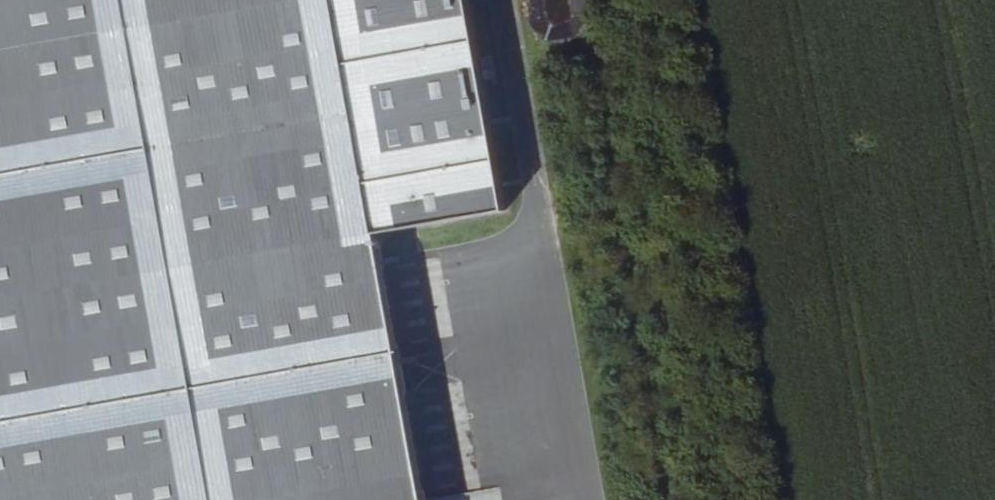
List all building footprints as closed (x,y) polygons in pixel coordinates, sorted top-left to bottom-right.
[(371,215),(499,192),(464,0),(0,0),(0,499),(423,499),(371,215)]
